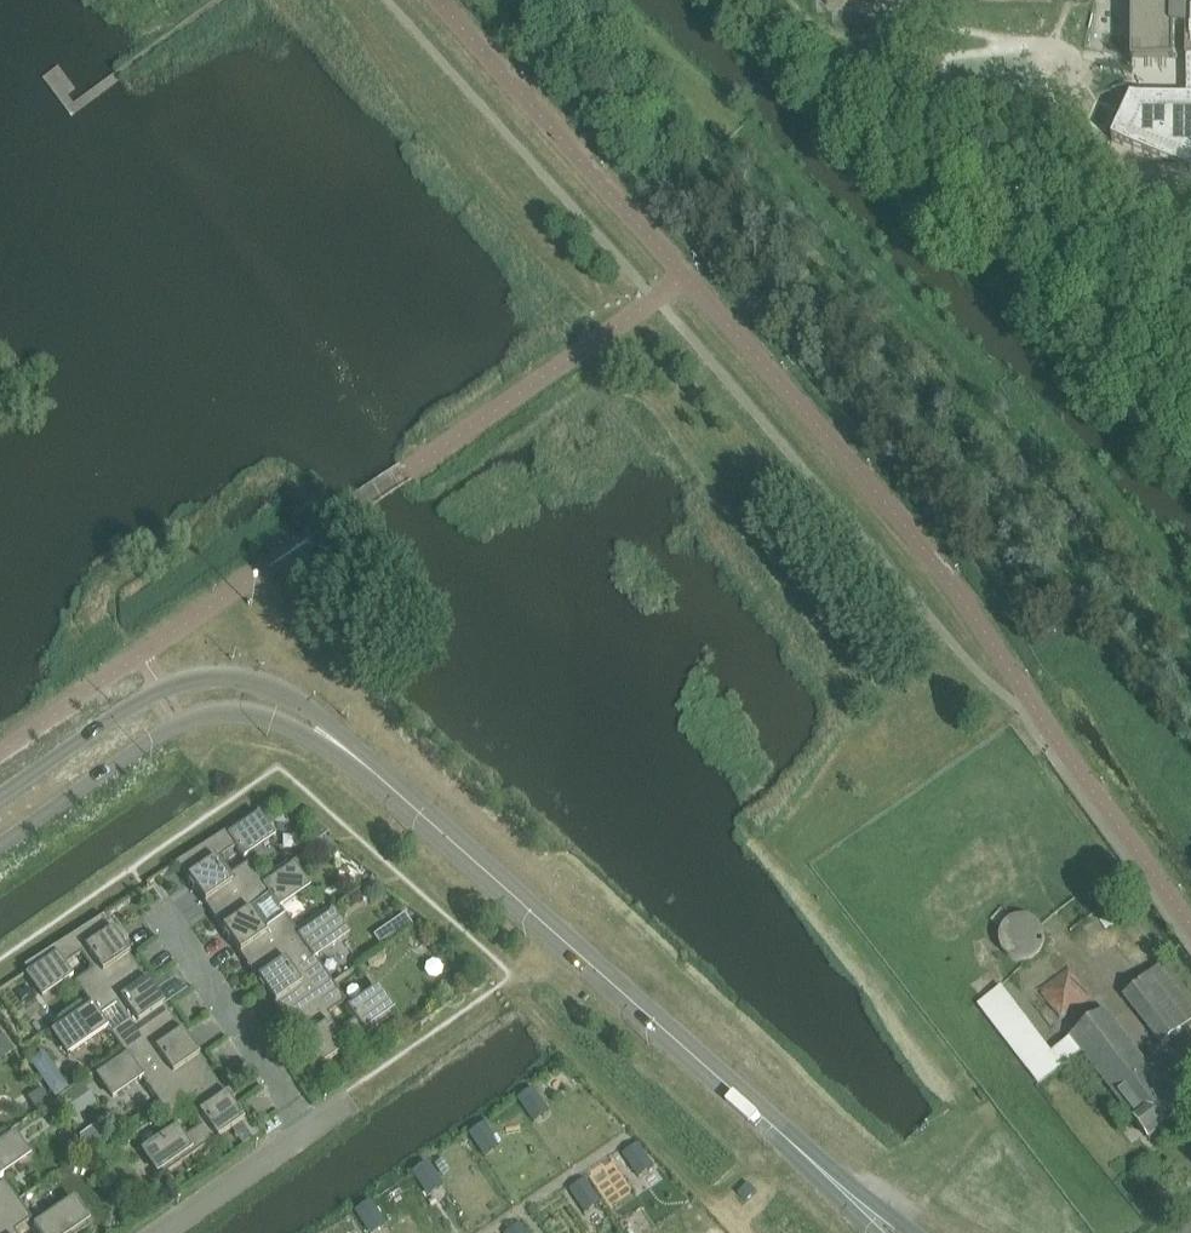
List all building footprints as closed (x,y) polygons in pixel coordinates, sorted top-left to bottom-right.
[(1133,63),(1133,64),(1133,73),(1133,77),(1133,79),(1133,81),(1132,89),(1132,95),(1132,98),(1128,107),(1112,142),(1177,168),(1185,171),(1190,173),(1190,0),(1133,0),(1133,63)] [(230,876),(219,860),(235,849),(242,860),(246,858),(245,857),(271,838),(257,819),(255,820),(252,816),(174,865),(175,867),(177,866),(212,917),(261,883),(247,864),(230,876)] [(330,860),(338,849),(325,839),(313,847),(330,860)] [(247,967),(296,934),(282,914),(265,926),(254,910),(270,900),(277,910),(281,908),(280,907),(306,889),(293,869),(291,871),(287,865),(261,883),(212,917),(247,967)] [(283,1018),(331,985),(314,960),(316,959),(315,958),(346,936),(333,916),(326,921),(322,916),(296,934),(247,967),(283,1018)] [(42,997),(68,979),(69,980),(72,978),(65,967),(80,956),(91,971),(74,983),(88,1003),(137,969),(102,920),(104,919),(103,917),(24,968),(25,970),(26,969),(28,972),(30,976),(28,977),(42,997)] [(69,1053),(103,1029),(104,1030),(107,1028),(100,1017),(115,1006),(126,1022),(109,1034),(123,1053),(172,1019),(137,969),(88,1003),(62,1021),(52,1028),(69,1053)] [(1155,972),(1125,997),(1163,1046),(1190,1024),(1190,1019),(1155,972)] [(321,1067),(393,1018),(388,1011),(390,1010),(377,990),(350,1009),(349,1007),(346,1010),(354,1021),(338,1031),(327,1016),(344,1004),(331,985),(283,1018),(312,1060),(318,1069),(321,1067)] [(1190,1110),(1173,1088),(1165,1078),(1161,1082),(1106,1011),(1052,1053),(1003,986),(979,1005),(1041,1085),(1064,1069),(1083,1054),(1135,1122),(1150,1141),(1190,1110)] [(112,1098),(138,1080),(139,1081),(141,1080),(158,1105),(207,1071),(172,1019),(123,1053),(97,1071),(101,1077),(99,1078),(112,1098)] [(163,1177),(240,1124),(242,1122),(236,1113),(207,1071),(158,1105),(171,1123),(189,1112),(199,1127),(184,1138),(176,1127),(173,1129),(174,1131),(143,1152),(157,1173),(159,1172),(163,1177)] [(534,1090),(519,1101),(527,1112),(542,1102),(534,1090)] [(49,1104),(41,1092),(29,1100),(37,1112),(49,1104)] [(484,1125),(469,1135),(477,1147),(492,1136),(484,1125)] [(105,1141),(95,1127),(80,1137),(90,1152),(105,1141)] [(3,1176),(2,1174),(29,1156),(15,1137),(13,1138),(9,1132),(0,1139),(0,1178),(3,1176)] [(86,1150),(76,1136),(66,1144),(74,1158),(86,1150)] [(638,1144),(624,1154),(632,1166),(646,1156),(638,1144)] [(427,1163),(412,1174),(420,1185),(435,1175),(427,1163)] [(586,1181),(571,1191),(579,1203),(594,1193),(586,1181)] [(19,1202),(5,1182),(0,1185),(0,1215),(19,1202)] [(749,1185),(739,1195),(746,1202),(756,1193),(749,1185)] [(91,1227),(73,1201),(38,1225),(37,1224),(34,1226),(38,1232),(83,1232),(91,1227)] [(15,1232),(32,1221),(19,1202),(0,1215),(0,1232),(15,1232)] [(370,1203),(355,1214),(363,1225),(378,1215),(370,1203)]
